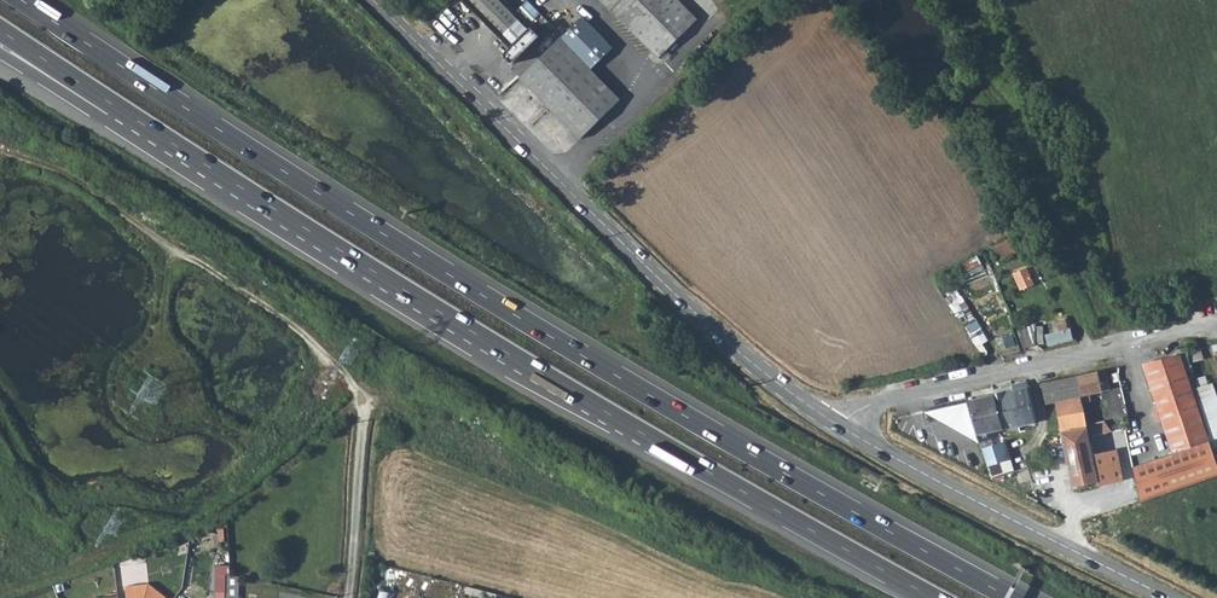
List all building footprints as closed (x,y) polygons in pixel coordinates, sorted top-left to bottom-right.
[(513,48),(530,31),(497,0),(462,0),(513,48)] [(698,20),(678,0),(604,0),(662,57),(698,20)] [(583,18),(560,41),(590,71),(613,48),(583,18)] [(590,71),(560,41),(520,81),(580,142),(620,101),(590,71)] [(1010,240),(986,253),(990,265),(1017,252),(1010,240)] [(1026,268),(1014,273),(1022,289),(1034,284),(1026,268)] [(1166,295),(1181,293),(1179,283),(1165,286),(1166,295)] [(960,312),(973,327),(980,321),(968,306),(960,312)] [(1023,348),(1037,344),(1036,329),(1036,324),(1017,330),(1023,348)] [(1041,339),(1042,347),(1068,341),(1064,325),(1052,329),(1053,336),(1041,339)] [(1203,360),(1199,348),(1187,351),(1190,362),(1203,360)] [(1181,353),(1143,363),(1173,454),(1210,441),(1181,353)] [(1109,369),(1112,385),(1121,383),(1118,367),(1109,369)] [(1110,389),(1106,369),(1077,376),(1082,395),(1110,389)] [(1043,383),(1048,403),(1057,401),(1082,395),(1077,376),(1043,383)] [(1018,388),(1028,387),(1026,378),(1014,381),(1015,385),(1016,384),(1018,388)] [(1197,387),(1204,412),(1216,408),(1216,400),(1212,383),(1197,387)] [(1035,421),(1028,387),(1018,388),(1016,384),(1015,385),(1012,385),(1018,407),(1013,409),(1019,425),(1035,421)] [(1004,428),(1019,425),(1013,409),(1018,407),(1012,385),(994,390),(995,393),(1004,428)] [(999,429),(1004,428),(995,393),(967,400),(973,419),(979,434),(999,429)] [(1057,401),(1064,431),(1088,426),(1082,395),(1057,401)] [(1109,418),(1091,421),(1093,433),(1111,431),(1109,418)] [(1099,482),(1088,426),(1064,431),(1061,431),(1073,487),(1099,482)] [(1000,434),(999,429),(979,434),(983,447),(993,445),(991,436),(1000,434)] [(993,445),(983,447),(985,455),(988,466),(992,478),(1013,471),(1003,442),(993,445)] [(238,578),(230,577),(231,597),(238,597),(238,578)] [(148,584),(125,587),(126,597),(165,597),(148,584)] [(391,590),(381,588),(379,597),(389,597),(391,590)]
